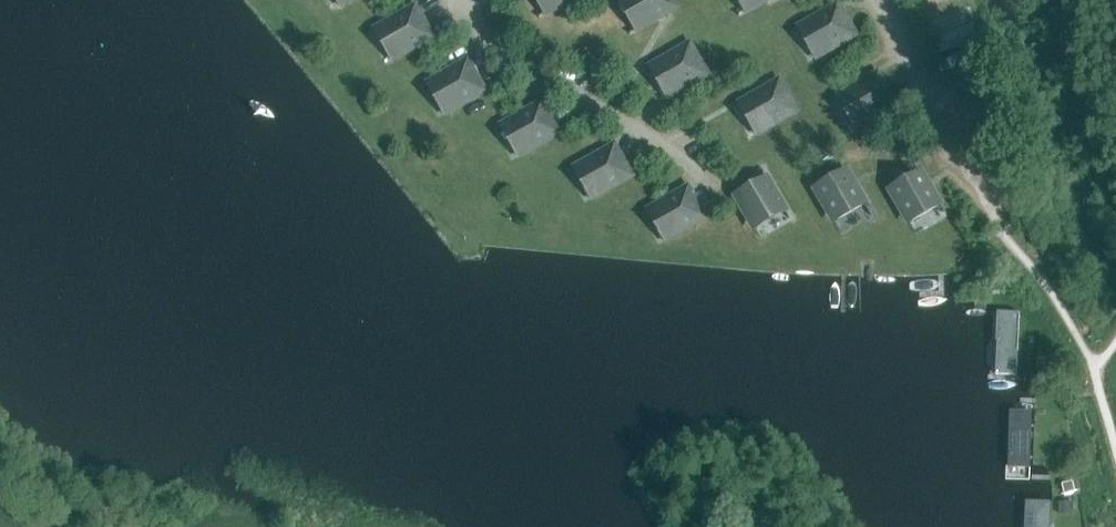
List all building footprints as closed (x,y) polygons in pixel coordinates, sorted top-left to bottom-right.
[(553,11),(542,18),(543,19),(576,0),(547,0),(553,11)] [(679,8),(675,0),(628,0),(644,28),(633,34),(633,36),(681,8),(680,7),(679,8)] [(742,15),(742,17),(771,0),(748,0),(753,9),(742,15)] [(843,5),(843,4),(796,31),(796,32),(807,26),(824,55),(839,47),(860,35),(859,34),(858,34),(842,6),(843,5)] [(373,36),(384,29),(401,59),(416,50),(437,38),(437,37),(435,37),(419,9),(420,8),(420,7),(372,34),(373,36)] [(926,9),(916,13),(921,26),(931,23),(926,9)] [(938,57),(981,41),(975,24),(932,40),(938,57)] [(694,44),(647,71),(648,72),(659,66),(676,95),(691,86),(691,87),(712,75),(711,73),(710,74),(694,46),(695,45),(694,44)] [(472,61),(424,89),(425,90),(436,83),(453,113),(468,104),(490,92),(489,91),(488,92),(471,63),(473,63),(472,61)] [(882,73),(835,100),(836,102),(847,95),(864,124),(879,116),(900,104),(899,103),(898,104),(882,75),(883,75),(882,73)] [(784,80),(737,107),(737,109),(748,102),(765,132),(780,123),(781,123),(801,111),(801,110),(799,111),(783,82),(784,82),(784,80)] [(546,103),(498,131),(499,132),(510,125),(527,155),(542,146),(563,134),(563,133),(562,134),(545,105),(547,105),(546,103)] [(619,145),(572,173),(572,174),(583,168),(600,197),(615,188),(637,176),(636,175),(635,176),(619,147),(620,147),(619,145)] [(836,217),(867,200),(849,170),(819,188),(836,217)] [(921,170),(889,189),(908,220),(939,202),(921,170)] [(756,225),(787,208),(770,178),(739,195),(756,225)] [(693,187),(645,215),(646,216),(657,209),(674,239),(689,230),(711,218),(710,217),(709,218),(693,189),(694,189),(693,187)] [(1015,324),(992,323),(991,381),(1013,382),(1015,324)] [(1058,374),(1057,355),(1046,356),(1047,375),(1058,374)] [(1028,421),(1007,421),(1005,477),(1026,478),(1028,421)] [(1062,483),(1064,493),(1074,490),(1072,480),(1062,483)] [(1070,501),(1060,501),(1060,513),(1070,513),(1070,501)] [(1021,516),(1021,526),(1047,526),(1047,516),(1021,516)]
